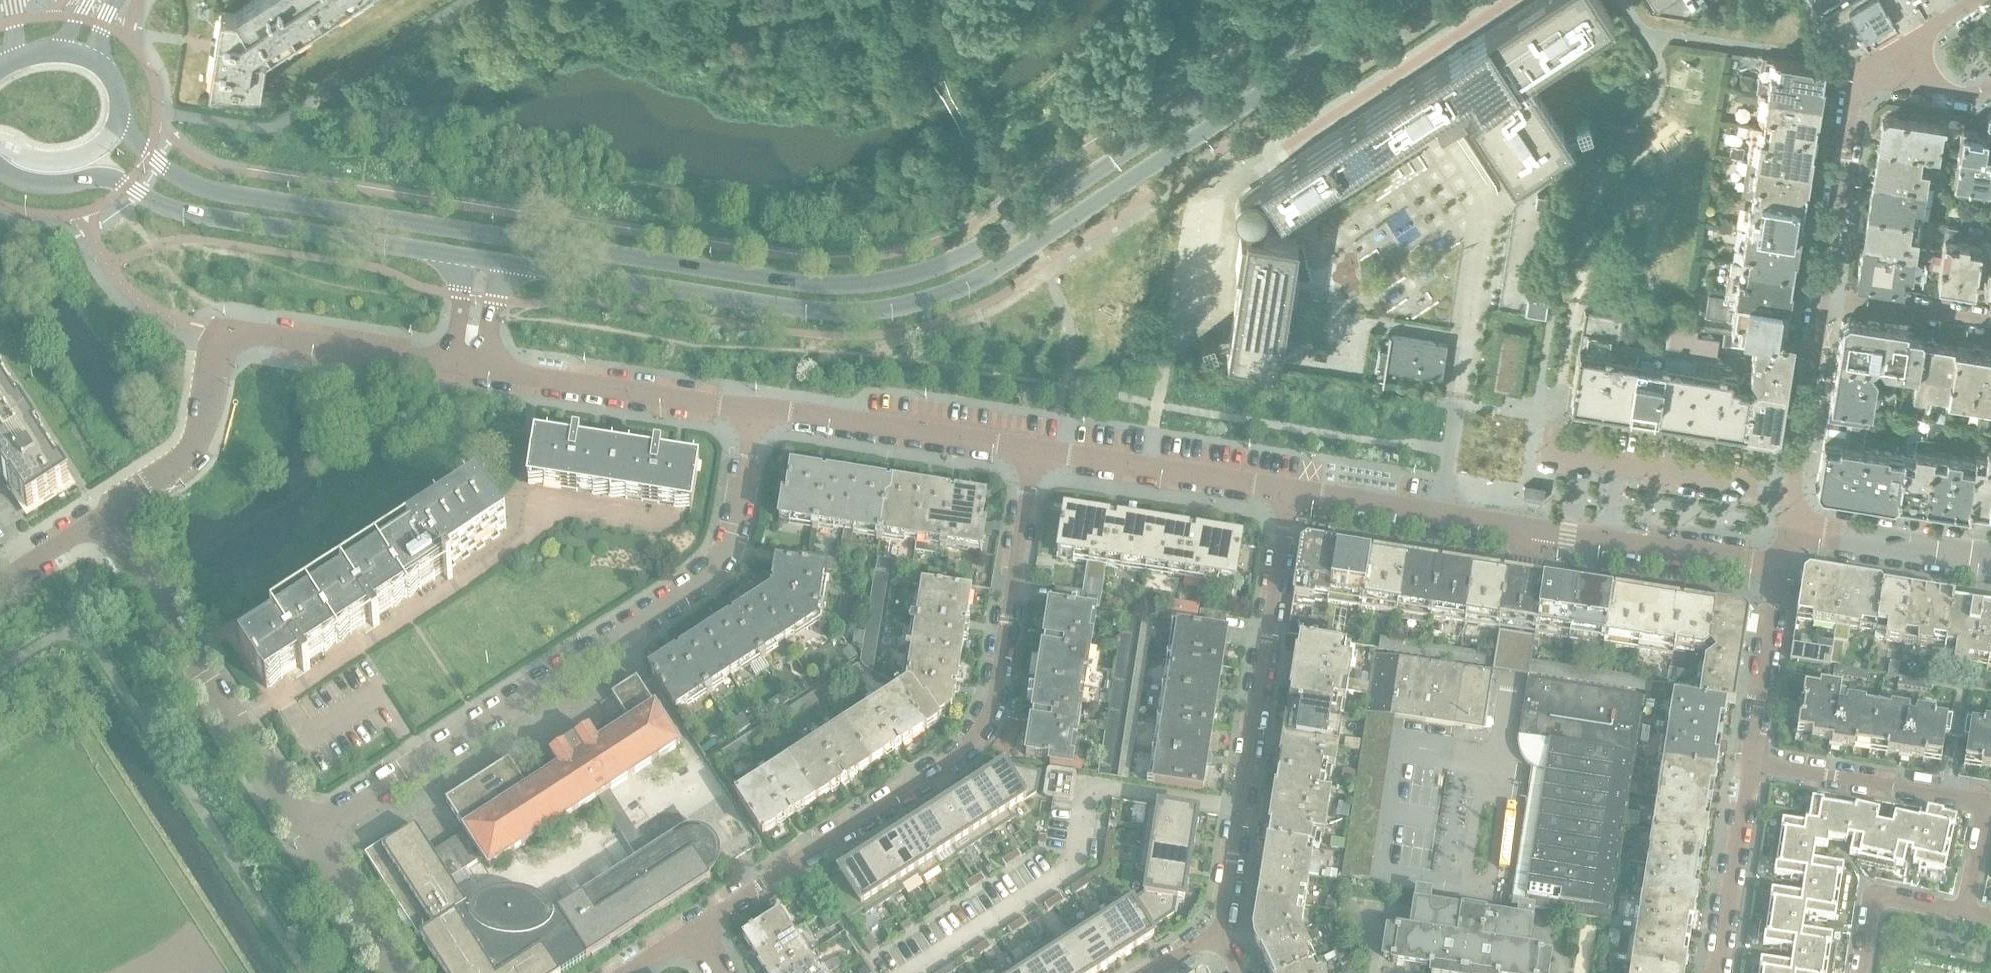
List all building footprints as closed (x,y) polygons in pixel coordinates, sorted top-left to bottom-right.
[(323,15),(314,0),(253,0),(244,6),(271,48),(275,46),(287,57),(325,32),(320,16),(323,15)] [(323,15),(326,12),(339,23),(375,0),(314,0),(323,15)] [(1431,115),(1450,102),(1462,121),(1468,116),(1513,185),(1542,166),(1573,145),(1529,77),(1612,22),(1598,0),(1539,0),(1259,182),(1261,185),(1241,198),(1238,202),(1236,206),(1235,211),(1236,216),(1238,220),(1242,223),(1246,225),(1251,225),(1250,234),(1246,233),(1245,239),(1240,238),(1235,271),(1240,272),(1231,328),(1227,357),(1278,365),(1291,279),(1310,279),(1306,260),(1302,247),(1301,246),(1299,246),(1296,247),(1297,241),(1261,235),(1265,213),(1265,208),(1263,204),(1261,200),(1268,195),(1280,213),(1431,115)] [(1933,0),(1808,0),(1811,6),(1840,54),(1933,0)] [(271,48),(244,6),(234,12),(221,10),(216,42),(209,86),(259,93),(265,52),(271,48)] [(1813,135),(1824,68),(1824,66),(1822,66),(1822,67),(1762,58),(1756,90),(1766,92),(1762,118),(1765,118),(1763,127),(1813,135)] [(1937,155),(1942,125),(1888,116),(1882,120),(1878,145),(1930,154),(1937,155)] [(1592,129),(1588,117),(1576,121),(1577,127),(1580,134),(1592,129)] [(1803,203),(1813,135),(1763,127),(1761,141),(1759,141),(1751,185),(1754,185),(1753,195),(1803,203)] [(1983,155),(1986,131),(1962,128),(1953,183),(1988,189),(1990,188),(1990,156),(1983,155)] [(1920,219),(1930,154),(1878,145),(1868,211),(1920,219)] [(1741,159),(1743,149),(1732,148),(1730,157),(1741,159)] [(1948,210),(1952,191),(1944,190),(1942,193),(1940,209),(1948,210)] [(1547,209),(1549,197),(1538,195),(1536,207),(1547,209)] [(1796,246),(1803,203),(1753,195),(1750,208),(1748,208),(1741,251),(1743,252),(1742,262),(1792,270),(1796,246)] [(1915,253),(1920,220),(1920,219),(1868,211),(1857,279),(1908,288),(1915,253)] [(1956,261),(1959,241),(1958,240),(1960,228),(1946,226),(1944,238),(1946,239),(1946,240),(1943,258),(1940,270),(1938,284),(1956,287),(1960,261),(1956,261)] [(1973,290),(1980,244),(1982,231),(1969,229),(1967,242),(1959,241),(1956,261),(1960,261),(1956,287),(1973,290)] [(1940,270),(1943,258),(1934,257),(1921,254),(1920,260),(1931,261),(1929,270),(1940,270)] [(1783,324),(1792,270),(1742,262),(1741,264),(1732,262),(1730,275),(1728,274),(1725,296),(1734,298),(1732,306),(1717,303),(1719,296),(1709,294),(1703,328),(1725,332),(1745,335),(1743,345),(1738,347),(1745,373),(1743,383),(1745,384),(1749,389),(1756,384),(1749,373),(1750,373),(1755,336),(1791,342),(1793,328),(1791,326),(1784,324),(1783,324)] [(1545,318),(1548,301),(1528,298),(1525,315),(1544,318),(1545,318)] [(1683,422),(1694,357),(1698,330),(1670,325),(1665,353),(1662,352),(1619,345),(1621,325),(1622,318),(1585,312),(1583,324),(1581,333),(1572,388),(1572,390),(1570,404),(1683,422)] [(1917,377),(1922,342),(1922,338),(1920,335),(1906,333),(1907,328),(1899,326),(1899,327),(1868,322),(1848,318),(1842,322),(1836,364),(1871,370),(1879,364),(1884,371),(1917,377)] [(1529,335),(1501,330),(1492,391),(1519,395),(1529,335)] [(1742,431),(1749,389),(1745,384),(1743,383),(1745,373),(1738,347),(1743,345),(1745,335),(1725,332),(1723,344),(1726,344),(1723,362),(1694,357),(1683,422),(1742,431)] [(1218,347),(1213,333),(1200,338),(1205,351),(1218,347)] [(1441,378),(1447,345),(1435,343),(1390,336),(1388,353),(1379,351),(1376,368),(1421,375),(1441,378)] [(1786,375),(1791,342),(1755,336),(1750,373),(1749,373),(1756,384),(1749,389),(1742,431),(1772,436),(1777,432),(1778,427),(1781,404),(1781,403),(1785,376),(1786,375)] [(1980,408),(1990,352),(1981,350),(1981,348),(1977,344),(1976,344),(1971,346),(1971,350),(1934,344),(1935,340),(1931,337),(1930,337),(1925,339),(1924,343),(1922,342),(1917,377),(1913,398),(1925,400),(1926,395),(1969,401),(1965,425),(1977,427),(1979,415),(1980,408)] [(1314,351),(1313,358),(1326,360),(1327,352),(1314,351)] [(1990,352),(1980,408),(1990,410),(1990,352)] [(1871,411),(1877,378),(1871,370),(1836,364),(1830,404),(1870,411),(1870,410),(1871,411)] [(6,386),(0,377),(0,442),(29,423),(6,386)] [(1896,394),(1883,377),(1877,381),(1890,399),(1892,398),(1896,398),(1896,394)] [(1867,427),(1870,412),(1870,411),(1830,404),(1826,427),(1834,428),(1839,428),(1839,422),(1847,423),(1867,427)] [(1977,427),(1977,428),(1978,428),(1983,429),(1987,429),(1989,416),(1979,415),(1977,427)] [(1924,504),(1933,454),(1937,431),(1945,433),(1947,423),(1930,420),(1926,438),(1921,438),(1916,441),(1915,450),(1913,457),(1903,455),(1896,500),(1899,505),(1907,506),(1911,502),(1924,504)] [(45,447),(29,423),(0,442),(0,467),(7,479),(5,480),(6,482),(8,480),(28,511),(69,484),(45,447)] [(1896,500),(1903,455),(1869,449),(1871,433),(1866,433),(1867,427),(1847,423),(1845,438),(1833,436),(1825,435),(1816,487),(1821,492),(1832,494),(1869,499),(1869,500),(1892,504),(1896,500)] [(609,496),(616,448),(600,446),(579,443),(580,435),(573,434),(572,441),(534,436),(527,483),(609,496)] [(692,509),(699,461),(682,459),(660,455),(661,448),(654,447),(653,454),(616,448),(609,496),(692,509)] [(1987,448),(1985,457),(1976,455),(1975,460),(1968,505),(1970,505),(1971,508),(1981,510),(1984,508),(1987,508),(1990,509),(1990,448),(1987,448)] [(1968,505),(1975,460),(1933,454),(1924,504),(1927,509),(1935,510),(1939,507),(1952,509),(1955,513),(1963,515),(1967,511),(1968,505)] [(851,509),(855,478),(828,474),(819,472),(791,468),(787,493),(786,493),(786,496),(783,495),(779,520),(813,526),(812,533),(815,533),(818,533),(819,527),(844,531),(847,508),(851,509)] [(915,518),(919,488),(892,484),(882,482),(855,478),(851,509),(847,508),(844,531),(877,537),(876,543),(879,543),(882,544),(883,538),(915,543),(919,519),(915,518)] [(446,567),(506,528),(505,527),(479,488),(478,486),(407,532),(411,538),(407,541),(434,581),(444,574),(448,581),(453,578),(446,567)] [(1545,489),(1525,486),(1523,500),(1543,503),(1545,489)] [(981,522),(982,516),(985,498),(957,494),(947,492),(919,488),(915,518),(919,519),(915,543),(941,547),(940,553),(943,553),(946,554),(946,548),(960,550),(981,551),(985,526),(982,526),(982,522),(981,522)] [(1145,568),(1152,524),(1064,511),(1057,554),(1088,559),(1087,563),(1091,564),(1092,559),(1120,564),(1119,568),(1123,569),(1124,564),(1145,568)] [(1235,582),(1242,538),(1152,524),(1145,568),(1167,571),(1166,576),(1170,576),(1170,572),(1198,576),(1197,580),(1201,581),(1202,576),(1215,578),(1235,582)] [(434,581),(407,541),(364,569),(390,609),(434,581)] [(1328,599),(1337,547),(1337,546),(1307,541),(1301,545),(1294,596),(1315,599),(1315,597),(1328,599)] [(1396,613),(1405,558),(1337,547),(1328,599),(1327,602),(1360,607),(1359,613),(1360,614),(1364,614),(1365,608),(1396,613)] [(827,571),(830,557),(812,555),(781,550),(779,563),(801,567),(801,566),(807,566),(807,568),(827,571)] [(1464,624),(1472,569),(1405,558),(1396,613),(1428,618),(1427,625),(1428,625),(1432,625),(1433,619),(1464,624)] [(817,608),(823,572),(827,572),(827,571),(807,568),(807,566),(801,566),(801,567),(779,563),(776,563),(772,591),(757,601),(783,641),(787,638),(815,620),(816,615),(822,616),(823,609),(817,608)] [(376,618),(390,609),(364,569),(304,608),(329,648),(369,622),(374,629),(380,625),(376,618)] [(1517,632),(1525,577),(1509,574),(1472,569),(1464,624),(1496,629),(1495,635),(1498,636),(1499,629),(1517,632)] [(1875,633),(1882,587),(1879,583),(1857,579),(1857,580),(1830,576),(1830,575),(1808,571),(1803,575),(1796,620),(1835,626),(1833,640),(1832,649),(1832,650),(1839,651),(1842,631),(1840,627),(1875,633)] [(888,582),(889,574),(875,572),(874,578),(873,580),(888,582)] [(1567,640),(1576,585),(1525,577),(1517,632),(1535,635),(1534,640),(1536,641),(1537,636),(1567,640)] [(886,590),(888,582),(873,580),(872,588),(886,590)] [(1902,644),(1910,592),(1897,590),(1894,585),(1886,584),(1882,587),(1875,633),(1874,638),(1884,640),(1884,641),(1902,644)] [(960,657),(970,593),(942,589),(942,587),(937,586),(937,588),(923,585),(917,619),(912,618),(911,620),(911,624),(916,625),(913,648),(907,647),(907,649),(960,657)] [(1637,650),(1645,596),(1576,585),(1567,640),(1600,645),(1600,650),(1602,650),(1605,651),(1605,646),(1637,650)] [(885,598),(886,590),(872,588),(871,595),(871,596),(885,598)] [(1080,605),(1082,592),(1055,588),(1054,601),(1060,602),(1080,605)] [(1943,650),(1951,604),(1952,604),(1953,598),(1950,594),(1942,593),(1938,596),(1925,594),(1922,590),(1914,588),(1910,592),(1902,644),(1931,648),(1943,650)] [(884,606),(885,598),(871,596),(870,604),(884,606)] [(1708,645),(1710,633),(1715,606),(1714,606),(1645,596),(1637,650),(1668,655),(1667,660),(1670,660),(1672,651),(1675,651),(1676,646),(1701,650),(1708,645)] [(783,641),(757,601),(704,635),(730,675),(758,657),(762,662),(763,661),(767,659),(763,654),(783,641)] [(1968,607),(1966,604),(1957,603),(1955,605),(1952,604),(1951,604),(1943,650),(1943,654),(1954,656),(1952,665),(1966,667),(1967,660),(1990,664),(1990,610),(1968,607)] [(882,614),(884,606),(870,604),(868,612),(882,614)] [(1745,638),(1748,615),(1744,610),(1714,605),(1714,606),(1715,606),(1710,633),(1745,638)] [(1088,636),(1091,616),(1095,617),(1096,613),(1079,610),(1059,607),(1049,606),(1037,680),(1084,688),(1084,685),(1080,684),(1082,671),(1086,672),(1092,636),(1088,636)] [(306,663),(329,648),(304,608),(240,648),(267,688),(300,667),(304,673),(310,669),(306,663)] [(1224,628),(1226,615),(1200,611),(1198,624),(1224,628)] [(881,621),(882,614),(868,612),(867,619),(867,620),(881,622),(881,621)] [(1133,632),(1135,619),(1123,617),(1121,630),(1133,632)] [(1322,640),(1325,623),(1323,623),(1290,617),(1287,636),(1299,637),(1300,636),(1322,640)] [(880,630),(881,622),(867,620),(866,628),(880,630)] [(1152,632),(1153,622),(1153,621),(1142,620),(1141,630),(1152,632)] [(1222,665),(1225,644),(1227,645),(1228,633),(1177,626),(1172,654),(1168,653),(1167,656),(1222,665)] [(878,638),(880,630),(866,628),(865,632),(864,636),(878,638)] [(1131,645),(1133,632),(1121,630),(1119,643),(1131,645)] [(1150,642),(1152,632),(1141,630),(1139,641),(1150,642)] [(863,644),(863,643),(864,636),(865,632),(855,631),(852,646),(863,648),(863,644)] [(1739,671),(1743,644),(1744,644),(1745,638),(1710,633),(1708,645),(1701,650),(1700,662),(1683,675),(1687,679),(1701,668),(1698,683),(1690,682),(1687,698),(1726,704),(1734,706),(1739,671)] [(730,675),(704,635),(650,670),(662,689),(661,689),(664,693),(665,693),(676,710),(702,692),(706,698),(709,697),(711,695),(707,689),(730,675)] [(878,645),(878,638),(864,636),(863,643),(863,644),(877,646),(878,645)] [(1350,658),(1352,645),(1322,640),(1300,636),(1299,637),(1289,703),(1322,709),(1343,712),(1347,692),(1368,695),(1371,675),(1356,673),(1355,681),(1348,680),(1352,658),(1350,658)] [(1387,652),(1389,638),(1380,637),(1378,649),(1378,651),(1387,652)] [(1396,653),(1398,640),(1392,639),(1389,638),(1387,652),(1396,653)] [(1403,654),(1405,641),(1398,640),(1396,653),(1403,654)] [(1148,653),(1150,642),(1139,641),(1138,651),(1148,653)] [(1410,655),(1412,642),(1405,641),(1403,654),(1410,655)] [(1417,656),(1419,643),(1412,642),(1410,655),(1417,656)] [(1129,658),(1131,645),(1119,643),(1117,656),(1129,658)] [(1425,658),(1427,644),(1426,644),(1419,643),(1417,656),(1425,658)] [(876,655),(877,646),(863,644),(863,648),(862,652),(876,655)] [(1432,659),(1434,646),(1427,644),(1425,658),(1432,659)] [(1829,665),(1832,650),(1832,649),(1815,647),(1798,645),(1792,644),(1790,660),(1798,661),(1829,665)] [(1440,660),(1442,647),(1434,646),(1432,659),(1440,660)] [(1448,661),(1450,648),(1442,647),(1440,660),(1448,661)] [(1455,662),(1457,649),(1450,648),(1448,661),(1455,662)] [(954,695),(960,657),(907,649),(907,650),(912,651),(908,675),(907,684),(899,689),(926,730),(939,721),(937,718),(950,709),(953,694),(954,695)] [(1463,663),(1465,650),(1460,650),(1457,649),(1455,662),(1463,663)] [(1470,664),(1472,651),(1465,650),(1463,663),(1470,664)] [(1147,664),(1148,653),(1138,651),(1136,662),(1147,664)] [(1478,666),(1480,653),(1472,651),(1470,664),(1478,666)] [(875,659),(876,655),(862,652),(862,653),(861,660),(875,663),(875,659)] [(1485,667),(1487,654),(1480,653),(1478,666),(1485,667)] [(1368,695),(1365,712),(1426,722),(1424,738),(1430,739),(1429,744),(1450,748),(1454,726),(1483,731),(1483,729),(1480,728),(1489,674),(1492,675),(1492,673),(1374,654),(1371,675),(1368,695)] [(1493,668),(1495,655),(1487,654),(1485,667),(1493,668)] [(1126,671),(1129,658),(1117,656),(1115,669),(1126,671)] [(1218,691),(1222,665),(1167,656),(1166,661),(1171,662),(1168,685),(1162,685),(1161,692),(1167,693),(1163,717),(1157,716),(1157,719),(1212,728),(1216,702),(1218,702),(1219,691),(1218,691)] [(873,671),(875,663),(861,660),(861,661),(861,662),(864,667),(873,672),(873,671)] [(1536,675),(1538,662),(1531,661),(1529,673),(1536,675)] [(1898,677),(1900,663),(1890,661),(1888,675),(1898,677)] [(1145,674),(1147,664),(1136,662),(1134,672),(1145,674)] [(1544,676),(1546,663),(1538,662),(1536,675),(1544,676)] [(1552,677),(1554,665),(1546,663),(1544,676),(1552,677)] [(858,664),(852,668),(859,679),(865,675),(858,664)] [(1560,678),(1562,666),(1554,665),(1552,677),(1560,678)] [(1568,679),(1570,667),(1564,666),(1562,666),(1560,678),(1568,679)] [(1867,680),(1868,672),(1868,671),(1835,666),(1833,676),(1867,680)] [(1575,681),(1577,668),(1570,667),(1568,679),(1575,681)] [(852,668),(847,671),(854,682),(859,679),(852,668)] [(1583,682),(1585,669),(1577,668),(1575,681),(1583,682)] [(1675,683),(1678,670),(1669,668),(1667,681),(1675,683)] [(1124,684),(1126,671),(1115,669),(1112,682),(1124,684)] [(1590,683),(1592,670),(1585,669),(1583,682),(1590,683)] [(1598,684),(1600,672),(1599,671),(1598,671),(1592,670),(1590,683),(1598,684)] [(847,671),(841,675),(848,686),(854,682),(847,671)] [(1143,685),(1145,674),(1134,672),(1133,683),(1143,685)] [(1606,685),(1608,673),(1600,672),(1598,684),(1606,685)] [(1614,686),(1616,674),(1608,673),(1606,685),(1614,686)] [(1621,688),(1623,675),(1616,674),(1614,686),(1621,688)] [(841,675),(836,679),(843,690),(848,686),(841,675)] [(1628,689),(1630,676),(1623,675),(1621,688),(1628,689)] [(1635,690),(1637,677),(1633,677),(1630,676),(1628,689),(1635,690)] [(1931,691),(1932,682),(1932,681),(1899,676),(1898,686),(1931,691)] [(1643,691),(1645,678),(1637,677),(1635,690),(1643,691)] [(587,957),(587,958),(710,878),(709,876),(712,874),(717,869),(719,863),(721,856),(720,850),(719,844),(715,838),(711,833),(705,830),(701,828),(695,827),(688,828),(682,830),(648,852),(609,791),(680,745),(637,678),(612,695),(630,723),(602,741),(599,736),(595,738),(589,730),(589,731),(588,730),(551,754),(551,755),(559,768),(527,789),(509,761),(446,801),(466,832),(432,854),(415,828),(392,843),(389,838),(364,854),(418,938),(420,936),(444,972),(563,972),(587,957)] [(1650,692),(1653,680),(1645,678),(1643,691),(1648,692),(1650,692)] [(1869,751),(1877,704),(1846,699),(1845,706),(1839,705),(1841,688),(1831,686),(1833,678),(1827,678),(1826,686),(1820,685),(1819,689),(1804,687),(1797,732),(1812,734),(1811,738),(1829,741),(1829,747),(1842,749),(1842,747),(1869,751)] [(836,679),(830,682),(837,693),(843,690),(836,679)] [(1625,815),(1629,793),(1634,758),(1637,756),(1641,730),(1642,726),(1646,698),(1603,691),(1528,679),(1519,737),(1518,744),(1520,751),(1522,757),(1527,763),(1532,767),(1533,768),(1528,801),(1539,803),(1529,866),(1523,906),(1543,909),(1546,910),(1609,920),(1613,893),(1619,860),(1626,861),(1627,860),(1628,854),(1620,853),(1620,848),(1624,826),(1633,827),(1634,820),(1625,818),(1625,815)] [(1076,739),(1081,704),(1077,703),(1079,691),(1083,691),(1084,688),(1037,680),(1026,756),(1045,759),(1050,760),(1049,766),(1071,769),(1073,758),(1069,758),(1072,739),(1076,739)] [(830,682),(825,686),(832,697),(837,693),(830,682)] [(1122,697),(1124,684),(1112,682),(1110,695),(1122,697)] [(1142,695),(1143,685),(1133,683),(1131,694),(1142,695)] [(926,730),(899,689),(897,685),(896,686),(894,687),(896,691),(872,707),(869,702),(866,705),(869,709),(844,725),(871,765),(926,730)] [(812,693),(806,697),(813,708),(820,704),(813,693),(812,693)] [(1140,706),(1142,695),(1131,694),(1129,704),(1140,706)] [(1120,710),(1122,697),(1110,695),(1108,708),(1120,710)] [(1716,772),(1726,704),(1687,698),(1674,696),(1669,729),(1663,763),(1663,764),(1716,772)] [(806,697),(800,701),(807,712),(813,708),(806,697)] [(1653,709),(1655,700),(1647,699),(1646,708),(1653,709)] [(800,701),(794,705),(801,716),(807,712),(800,701)] [(1339,725),(1341,714),(1341,713),(1343,713),(1343,712),(1322,709),(1289,703),(1278,771),(1330,779),(1331,768),(1334,768),(1338,747),(1342,726),(1339,725)] [(1138,716),(1140,706),(1129,704),(1128,715),(1138,716)] [(1984,721),(1968,719),(1967,723),(1951,720),(1949,720),(1950,716),(1877,704),(1869,751),(1898,756),(1898,758),(1911,760),(1911,758),(1940,762),(1944,737),(1968,740),(1964,766),(1990,770),(1990,722),(1984,721)] [(794,705),(788,709),(795,720),(801,716),(794,705)] [(1118,723),(1120,710),(1108,708),(1106,721),(1118,723)] [(788,709),(781,713),(789,724),(795,720),(788,709)] [(781,713),(775,717),(782,728),(789,724),(781,713)] [(1137,727),(1138,716),(1128,715),(1126,725),(1137,727)] [(1208,754),(1212,728),(1157,719),(1156,724),(1161,725),(1158,748),(1153,747),(1151,754),(1157,755),(1153,780),(1148,779),(1147,783),(1202,791),(1206,765),(1208,765),(1209,754),(1208,754)] [(1116,736),(1118,723),(1106,721),(1105,733),(1104,734),(1116,736)] [(871,765),(844,725),(818,742),(815,737),(812,740),(815,744),(790,760),(817,800),(871,765)] [(1135,737),(1137,727),(1126,725),(1124,736),(1135,737)] [(759,727),(753,731),(760,742),(767,738),(760,728),(759,727)] [(753,731),(747,736),(754,746),(760,742),(753,731)] [(1114,750),(1116,736),(1104,734),(1102,748),(1114,750)] [(747,736),(741,740),(748,751),(754,746),(747,736)] [(1133,748),(1135,737),(1124,736),(1123,746),(1133,748)] [(1358,751),(1360,741),(1345,738),(1343,748),(1358,751)] [(741,740),(734,744),(741,755),(747,751),(748,751),(741,740)] [(715,748),(711,742),(703,747),(707,753),(715,748)] [(734,744),(728,748),(735,759),(741,755),(734,744)] [(1132,759),(1133,748),(1123,746),(1121,757),(1132,759)] [(728,748),(722,752),(722,753),(729,763),(735,759),(728,748)] [(1112,763),(1114,750),(1102,748),(1100,761),(1112,763)] [(1130,769),(1132,759),(1121,757),(1120,767),(1130,769)] [(817,800),(790,760),(764,776),(762,772),(760,773),(758,774),(761,779),(737,794),(736,795),(762,835),(817,800)] [(1110,776),(1112,763),(1100,761),(1098,773),(1098,774),(1110,776)] [(1705,839),(1716,772),(1663,764),(1658,797),(1653,830),(1705,839)] [(1036,794),(1040,773),(1010,767),(1006,769),(1004,766),(986,778),(985,778),(1012,820),(1013,820),(1008,812),(1036,794)] [(1128,780),(1130,769),(1120,767),(1118,778),(1128,780)] [(1353,784),(1355,771),(1344,769),(1342,782),(1353,784)] [(1071,799),(1074,776),(1073,775),(1051,771),(1049,772),(1049,775),(1046,795),(1046,796),(1053,797),(1069,800),(1071,799)] [(1327,814),(1331,793),(1328,793),(1330,780),(1330,779),(1278,771),(1268,840),(1318,848),(1320,835),(1324,835),(1327,814)] [(1012,820),(985,778),(967,790),(994,832),(1012,820)] [(994,832),(967,790),(949,801),(976,843),(981,840),(994,832)] [(1853,824),(1855,816),(1857,807),(1858,802),(1822,797),(1821,801),(1812,799),(1809,816),(1806,815),(1805,821),(1799,820),(1799,824),(1830,828),(1828,839),(1846,842),(1847,837),(1850,823),(1853,824)] [(976,843),(949,801),(931,813),(958,855),(976,843)] [(1119,813),(1120,803),(1112,801),(1111,811),(1119,813)] [(1529,866),(1539,803),(1528,801),(1518,864),(1529,866)] [(1348,818),(1350,805),(1349,805),(1339,803),(1336,815),(1348,818)] [(1194,835),(1197,814),(1197,813),(1157,807),(1148,806),(1145,827),(1194,835)] [(1875,865),(1884,825),(1876,823),(1879,812),(1857,807),(1855,816),(1853,824),(1850,823),(1847,837),(1853,838),(1849,855),(1858,857),(1857,861),(1875,865)] [(1958,828),(1954,827),(1956,818),(1942,815),(1943,812),(1927,809),(1925,820),(1918,819),(1918,820),(1914,836),(1954,846),(1958,828)] [(958,855),(931,813),(913,825),(940,867),(940,866),(935,858),(952,848),(957,856),(958,855)] [(1911,850),(1914,836),(1918,820),(1894,815),(1892,827),(1884,825),(1875,865),(1893,869),(1894,864),(1903,866),(1907,849),(1911,850)] [(1828,839),(1830,828),(1799,824),(1782,821),(1781,830),(1777,830),(1775,848),(1814,854),(1815,845),(1826,847),(1828,839)] [(940,867),(913,825),(895,836),(894,836),(922,879),(940,867)] [(1191,856),(1194,835),(1145,827),(1141,849),(1191,856)] [(1695,906),(1705,839),(1653,830),(1648,864),(1642,898),(1695,906)] [(1113,844),(1115,836),(1107,834),(1106,843),(1113,844)] [(1039,835),(1038,845),(1039,845),(1045,846),(1047,836),(1039,835)] [(922,879),(894,836),(877,848),(876,848),(903,890),(904,890),(902,886),(918,875),(921,879),(922,879)] [(1950,863),(1954,846),(1914,836),(1911,850),(1910,855),(1914,856),(1912,865),(1919,866),(1918,870),(1926,872),(1927,868),(1944,872),(1946,863),(1950,863)] [(1318,877),(1321,860),(1311,858),(1313,848),(1318,848),(1268,840),(1258,900),(1304,907),(1309,876),(1318,877)] [(1343,852),(1344,841),(1335,840),(1334,850),(1333,851),(1342,852),(1343,852)] [(1111,864),(1113,844),(1106,843),(1103,863),(1111,864)] [(903,890),(876,848),(858,860),(885,902),(903,890)] [(1811,869),(1813,862),(1814,854),(1775,848),(1772,866),(1775,866),(1774,875),(1791,878),(1790,881),(1798,883),(1799,879),(1804,880),(1806,869),(1811,869)] [(1187,878),(1191,856),(1141,849),(1138,870),(1187,878)] [(1018,850),(1009,855),(1014,862),(1022,857),(1018,850)] [(1014,862),(1009,855),(1001,861),(1005,867),(1014,862)] [(1843,894),(1846,876),(1842,876),(1843,867),(1826,864),(1826,860),(1818,859),(1818,863),(1813,862),(1811,869),(1806,869),(1804,880),(1803,888),(1843,894)] [(885,902),(858,860),(840,871),(839,872),(841,875),(826,885),(848,919),(863,909),(866,914),(867,914),(885,902)] [(1109,872),(1111,864),(1103,863),(1102,867),(1098,869),(1103,876),(1109,872)] [(1091,884),(1103,876),(1098,869),(1086,877),(1091,884)] [(1184,900),(1187,878),(1138,870),(1138,871),(1147,873),(1144,894),(1139,897),(1146,907),(1152,903),(1163,920),(1173,914),(1176,899),(1184,900)] [(1338,879),(1339,872),(1329,870),(1328,879),(1338,880),(1338,879)] [(982,873),(973,879),(977,885),(986,880),(982,873)] [(1075,894),(1091,884),(1086,877),(1070,888),(1075,894)] [(977,885),(973,879),(965,884),(969,891),(977,885)] [(1840,912),(1843,894),(1803,888),(1801,896),(1800,906),(1806,907),(1805,916),(1809,916),(1809,920),(1817,921),(1818,918),(1835,921),(1836,912),(1840,912)] [(1806,907),(1800,906),(1801,896),(1797,895),(1797,891),(1789,890),(1788,893),(1771,891),(1770,900),(1765,899),(1763,917),(1803,924),(1805,916),(1806,907)] [(826,913),(812,891),(801,898),(815,920),(826,913)] [(1534,909),(1522,908),(1523,907),(1520,907),(1518,919),(1484,913),(1484,912),(1481,912),(1481,908),(1475,907),(1467,906),(1466,909),(1463,908),(1462,910),(1428,905),(1430,893),(1416,891),(1414,906),(1411,930),(1400,929),(1400,931),(1397,931),(1396,933),(1389,932),(1385,957),(1392,959),(1392,961),(1395,962),(1394,963),(1432,969),(1432,972),(1548,972),(1550,957),(1542,955),(1542,953),(1539,953),(1539,951),(1528,948),(1534,909)] [(1064,901),(1060,894),(1052,900),(1056,906),(1064,901)] [(945,897),(937,902),(941,909),(949,903),(945,897)] [(1149,929),(1163,920),(1152,903),(1146,907),(1139,897),(1114,914),(1111,910),(1110,911),(1134,948),(1154,936),(1149,929)] [(1684,972),(1695,906),(1642,898),(1637,931),(1632,964),(1684,972)] [(1056,906),(1052,900),(1043,905),(1048,912),(1056,906)] [(1304,936),(1303,935),(1300,928),(1304,907),(1258,900),(1253,930),(1252,930),(1254,940),(1255,939),(1270,972),(1295,972),(1316,963),(1316,961),(1304,936)] [(1334,910),(1335,902),(1326,900),(1324,908),(1334,910)] [(941,909),(937,902),(928,908),(933,914),(941,909)] [(756,957),(793,933),(779,911),(742,934),(756,957)] [(1134,948),(1110,911),(1093,922),(1090,917),(1089,918),(1116,960),(1134,948)] [(1623,929),(1624,919),(1612,917),(1610,927),(1623,929)] [(1801,940),(1802,932),(1803,924),(1763,917),(1760,935),(1764,936),(1763,945),(1780,948),(1779,951),(1788,952),(1788,949),(1793,949),(1795,939),(1801,940)] [(1028,924),(1024,918),(1016,923),(1020,929),(1028,924)] [(1116,960),(1089,918),(1071,930),(1098,972),(1116,960)] [(1321,923),(1318,924),(1320,928),(1332,924),(1332,919),(1321,923)] [(913,927),(909,920),(900,926),(905,932),(913,927)] [(1020,929),(1016,923),(1007,928),(1011,935),(1020,929)] [(1832,964),(1835,946),(1831,945),(1832,936),(1815,933),(1816,930),(1807,929),(1807,932),(1802,932),(1801,940),(1795,939),(1793,949),(1792,957),(1832,964)] [(1071,930),(1070,930),(1076,938),(1059,949),(1054,941),(1053,941),(1073,972),(1096,972),(1098,972),(1071,930)] [(808,954),(806,952),(812,948),(814,952),(824,945),(819,938),(804,948),(793,933),(756,957),(766,972),(778,972),(808,954)] [(879,949),(870,936),(862,941),(871,954),(879,949)] [(992,948),(988,941),(979,946),(983,953),(992,948)] [(1053,941),(1035,953),(1048,972),(1073,972),(1053,941)] [(983,953),(979,946),(971,952),(975,958),(983,953)] [(1613,962),(1615,947),(1607,946),(1605,961),(1613,962)] [(1351,963),(1350,963),(1343,948),(1334,952),(1341,968),(1340,969),(1342,972),(1356,972),(1351,963)] [(1035,953),(1017,965),(1022,972),(1048,972),(1035,953)] [(808,954),(778,972),(821,972),(808,954)] [(1832,964),(1792,957),(1790,965),(1790,972),(1791,972),(1831,972),(1832,964)] [(834,959),(824,966),(829,972),(830,972),(839,967),(834,959)] [(1790,972),(1790,965),(1786,965),(1786,961),(1778,960),(1777,963),(1760,960),(1759,969),(1755,969),(1754,972),(1791,972),(1790,972)] [(1316,963),(1295,972),(1321,972),(1316,963)] [(956,971),(951,964),(943,970),(945,972),(952,972),(956,971)] [(1684,972),(1632,964),(1632,965),(1631,972),(1684,972)] [(1017,965),(1004,972),(1022,972),(1017,965)]
